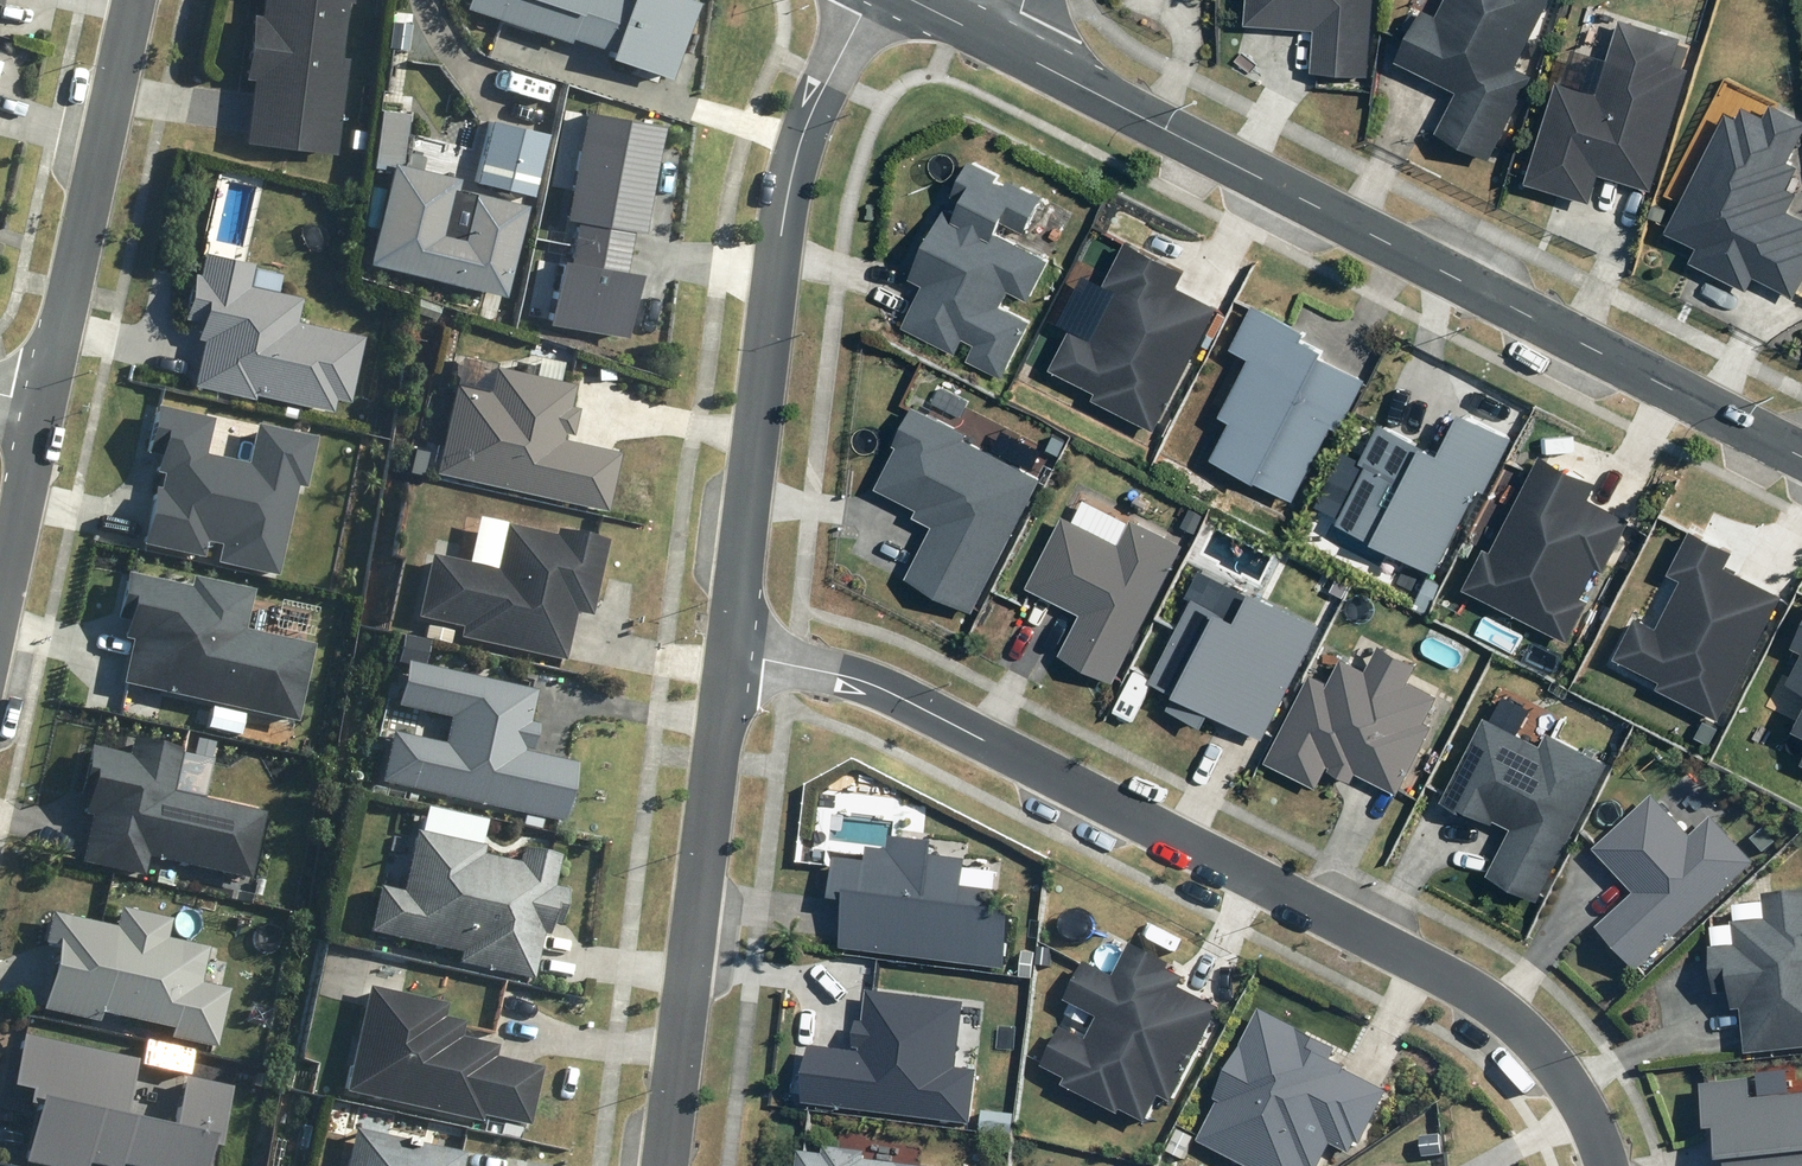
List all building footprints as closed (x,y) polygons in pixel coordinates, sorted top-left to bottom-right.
[(340,156),(351,60),(346,59),(353,3),(357,4),(357,0),(268,0),(257,84),(249,145),(340,156)] [(700,5),(684,0),(473,0),(470,8),(573,42),(574,38),(615,52),(612,59),(675,80),(700,5)] [(1371,77),(1375,0),(1249,0),(1247,27),(1316,31),(1314,74),(1371,77)] [(1550,0),(1445,0),(1437,17),(1423,10),(1397,63),(1458,92),(1438,133),(1493,159),(1534,74),(1518,67),(1550,0)] [(1684,36),(1621,18),(1599,94),(1559,82),(1530,184),(1593,203),(1601,174),(1655,190),(1690,69),(1676,65),(1684,36)] [(1667,233),(1699,250),(1692,263),(1749,292),(1756,279),(1796,299),(1801,288),(1801,217),(1789,210),(1798,193),(1788,188),(1800,167),(1790,162),(1801,140),(1801,119),(1774,104),(1766,118),(1745,107),(1740,118),(1729,112),(1667,233)] [(648,233),(669,127),(586,110),(565,219),(579,222),(571,263),(558,265),(546,322),(631,339),(643,278),(627,275),(636,230),(648,233)] [(551,134),(491,119),(475,182),(535,198),(551,134)] [(1042,197),(970,161),(912,280),(924,286),(903,330),(957,356),(965,340),(976,345),(968,361),(1002,378),(1030,322),(1000,308),(1009,291),(1030,301),(1050,261),(996,235),(1001,223),(1024,234),(1042,197)] [(384,165),(361,265),(502,299),(524,208),(451,190),(453,182),(384,165)] [(1093,401),(1155,433),(1218,308),(1178,288),(1185,273),(1126,244),(1105,286),(1117,292),(1093,341),(1072,330),(1052,370),(1097,393),(1093,401)] [(243,264),(198,256),(194,277),(189,276),(180,324),(194,326),(191,342),(202,342),(191,382),(251,399),(251,390),(327,405),(329,392),(341,394),(351,341),(287,329),(294,296),(239,286),(243,264)] [(1313,333),(1252,304),(1229,353),(1249,363),(1226,412),(1245,421),(1226,461),(1298,495),(1331,426),(1341,430),(1366,377),(1324,357),(1329,347),(1310,338),(1313,333)] [(567,385),(484,368),(480,384),(450,378),(430,475),(600,509),(611,455),(556,444),(558,435),(568,437),(572,415),(562,412),(567,385)] [(976,432),(916,402),(895,445),(904,449),(887,484),(928,505),(923,516),(939,524),(911,579),(968,607),(1034,476),(970,444),(976,432)] [(216,418),(156,405),(146,452),(164,455),(160,471),(169,473),(166,488),(156,486),(149,518),(143,547),(208,560),(212,543),(223,545),(219,563),(282,576),(300,485),(308,487),(319,437),(262,425),(253,463),(209,454),(216,418)] [(1437,454),(1377,425),(1357,466),(1363,468),(1333,526),(1431,574),(1477,492),(1482,494),(1512,438),(1459,414),(1437,454)] [(1593,485),(1536,458),(1489,556),(1482,552),(1462,593),(1567,643),(1587,602),(1577,598),(1591,568),(1600,573),(1625,521),(1585,501),(1593,485)] [(1122,675),(1180,547),(1085,504),(1074,527),(1057,520),(1027,586),(1090,614),(1073,652),(1122,675)] [(553,540),(499,529),(491,571),(424,558),(411,622),(457,631),(454,642),(559,663),(569,614),(586,618),(601,546),(554,536),(553,540)] [(1722,555),(1695,542),(1680,574),(1691,580),(1663,639),(1641,629),(1625,662),(1668,683),(1658,693),(1716,721),(1774,599),(1714,570),(1722,555)] [(193,584),(128,569),(116,620),(128,622),(126,635),(137,638),(132,662),(127,683),(298,721),(316,642),(250,627),(258,589),(195,574),(193,584)] [(1311,629),(1249,597),(1234,626),(1195,606),(1156,683),(1180,695),(1170,715),(1196,727),(1206,708),(1258,734),(1311,629)] [(1786,651),(1797,656),(1782,686),(1801,696),(1801,618),(1786,651)] [(1424,660),(1371,637),(1362,658),(1342,649),(1327,683),(1311,676),(1268,770),(1312,790),(1321,769),(1350,782),(1356,768),(1401,789),(1429,729),(1418,724),(1431,696),(1411,687),(1424,660)] [(528,693),(399,665),(389,711),(444,723),(439,746),(385,735),(374,785),(563,826),(576,766),(529,756),(534,729),(521,727),(528,693)] [(1793,732),(1801,736),(1801,714),(1793,732)] [(1486,878),(1538,904),(1608,766),(1549,737),(1546,752),(1486,723),(1448,803),(1497,827),(1498,820),(1512,827),(1486,878)] [(113,748),(74,739),(60,797),(74,800),(69,820),(82,819),(78,836),(71,865),(133,880),(137,862),(246,888),(263,816),(171,794),(182,748),(117,732),(113,748)] [(1697,845),(1656,804),(1601,858),(1639,895),(1597,937),(1635,976),(1753,859),(1718,824),(1697,845)] [(872,862),(840,858),(834,901),(857,904),(852,946),(1006,965),(1012,916),(997,914),(1003,861),(968,857),(970,841),(939,837),(940,831),(906,827),(905,842),(897,841),(895,854),(873,851),(872,862)] [(481,849),(406,835),(395,897),(368,892),(360,938),(456,955),(454,965),(524,978),(533,932),(542,934),(544,923),(554,924),(559,894),(546,891),(552,859),(515,852),(513,862),(480,856),(481,849)] [(1761,894),(1764,919),(1730,923),(1733,946),(1707,948),(1712,994),(1728,992),(1729,1008),(1740,1007),(1744,1053),(1801,1047),(1801,890),(1761,894)] [(108,935),(40,919),(34,945),(51,949),(35,1015),(103,1031),(92,1018),(165,1030),(153,1041),(208,1055),(222,994),(185,985),(192,955),(154,946),(158,927),(113,916),(108,935)] [(1174,963),(1132,943),(1116,976),(1088,963),(1068,1005),(1105,1022),(1092,1048),(1066,1035),(1049,1070),(1075,1082),(1067,1091),(1122,1117),(1124,1112),(1150,1124),(1162,1099),(1173,1105),(1222,1004),(1185,987),(1188,980),(1170,972),(1174,963)] [(440,1008),(363,991),(340,1095),(474,1124),(475,1119),(526,1130),(539,1071),(491,1060),(494,1047),(453,1038),(456,1026),(437,1022),(440,1008)] [(858,1056),(817,1052),(811,1102),(972,1121),(978,1075),(962,1074),(970,1005),(875,994),(872,1022),(862,1021),(858,1056)] [(1260,1009),(1215,1101),(1223,1105),(1206,1141),(1258,1165),(1301,1165),(1303,1163),(1309,1165),(1314,1165),(1325,1143),(1347,1153),(1352,1144),(1358,1147),(1384,1093),(1350,1077),(1353,1070),(1342,1065),(1348,1051),(1260,1009)] [(13,1042),(2,1091),(22,1096),(19,1111),(35,1115),(23,1165),(201,1165),(202,1159),(213,1162),(229,1096),(187,1086),(173,1144),(111,1130),(126,1069),(13,1042)] [(1698,1084),(1701,1128),(1711,1129),(1712,1160),(1722,1160),(1722,1165),(1801,1165),(1801,1092),(1751,1097),(1751,1078),(1698,1084)] [(346,1133),(339,1165),(456,1165),(458,1157),(346,1133)] [(811,1159),(810,1165),(909,1165),(867,1162),(872,1153),(828,1145),(833,1161),(811,1159)]
